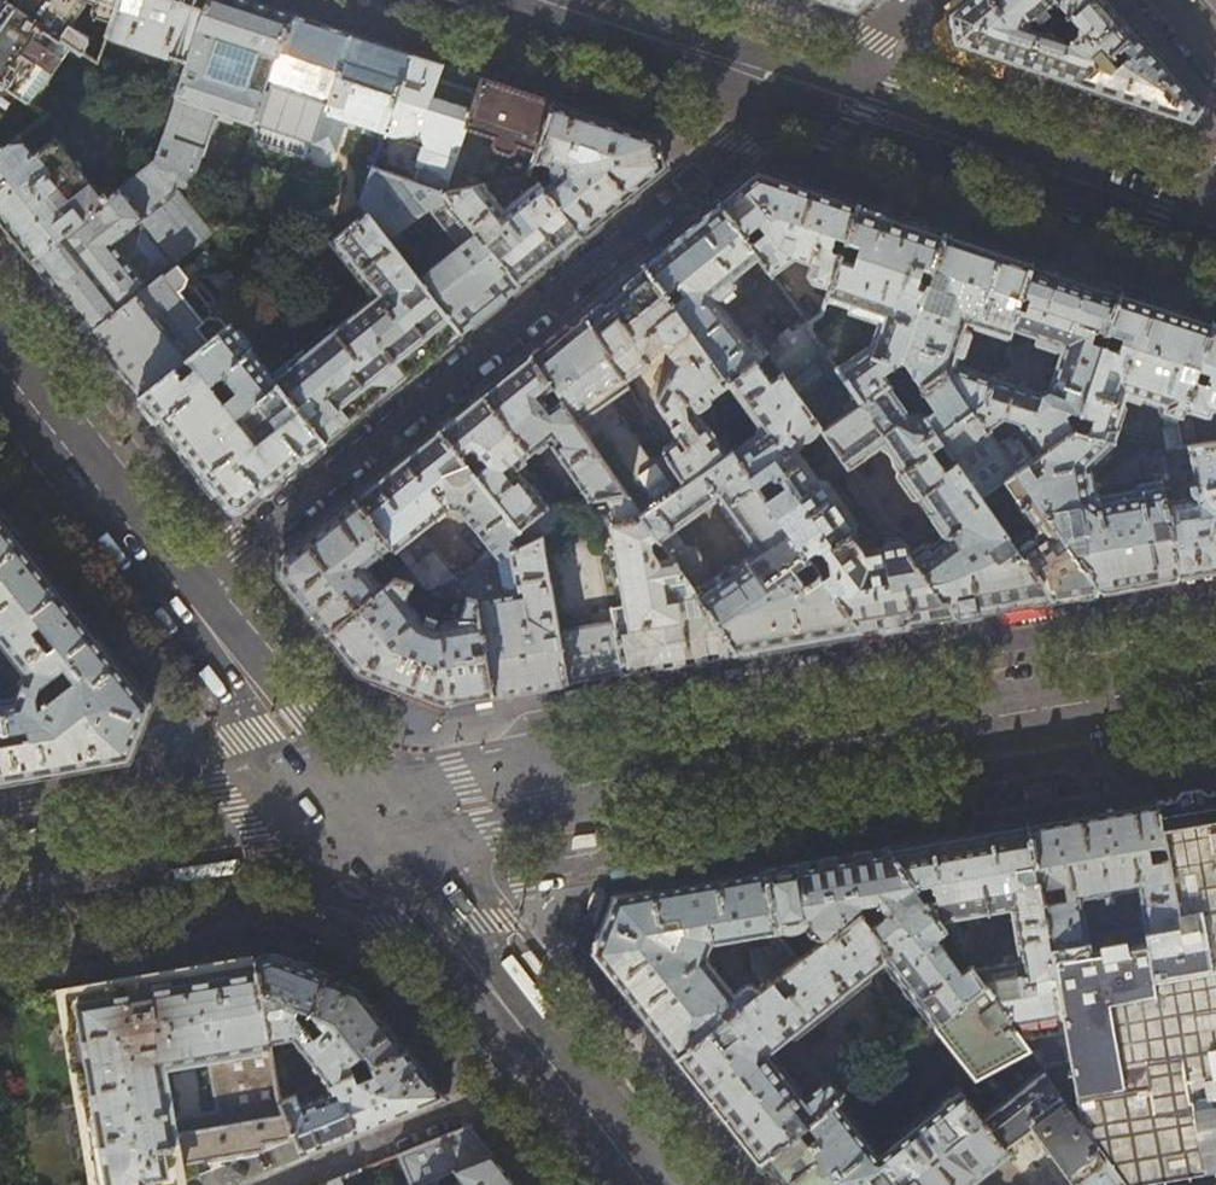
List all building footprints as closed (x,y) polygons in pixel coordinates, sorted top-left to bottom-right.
[(10,0),(5,0),(0,8),(0,81),(17,93),(31,102),(71,42),(10,0)] [(71,42),(92,57),(98,61),(99,59),(103,46),(80,31),(84,25),(84,23),(92,13),(112,19),(119,0),(10,0),(71,42)] [(112,19),(107,35),(128,42),(135,56),(153,62),(166,54),(188,62),(208,0),(119,0),(112,19)] [(188,62),(178,91),(154,162),(189,174),(196,176),(216,115),(255,128),(270,84),(292,15),(247,0),(208,0),(188,62)] [(856,11),(869,0),(870,0),(822,0),(856,11)] [(948,13),(954,43),(1016,64),(1076,84),(1090,64),(1098,66),(1120,45),(1135,31),(1107,0),(1055,0),(1063,9),(1038,30),(1029,20),(1054,0),(964,0),(948,13)] [(319,24),(292,15),(270,84),(302,94),(288,137),(314,145),(315,141),(351,35),(319,24)] [(1169,70),(1135,31),(1120,45),(1128,54),(1116,66),(1114,64),(1107,69),(1098,66),(1090,64),(1076,84),(1117,98),(1192,123),(1203,108),(1169,70)] [(380,44),(351,35),(315,141),(334,147),(345,113),(386,127),(410,54),(380,44)] [(429,60),(410,54),(386,127),(384,133),(425,147),(414,181),(444,191),(465,127),(481,81),(482,78),(462,71),(429,60)] [(92,80),(98,61),(92,57),(82,73),(92,80)] [(516,89),(482,78),(481,81),(465,127),(496,137),(493,144),(496,150),(508,154),(500,181),(530,175),(531,172),(535,158),(554,101),(516,89)] [(0,81),(0,118),(17,93),(0,81)] [(554,101),(535,158),(552,164),(552,165),(552,168),(552,172),(552,174),(553,177),(555,179),(544,188),(582,235),(613,210),(623,202),(666,166),(660,137),(606,119),(554,101)] [(3,148),(0,150),(0,219),(31,259),(106,200),(54,137),(57,120),(56,120),(47,113),(3,148)] [(190,176),(189,174),(154,162),(106,200),(31,259),(57,292),(89,332),(149,285),(215,234),(177,187),(178,186),(180,186),(181,187),(183,187),(184,186),(186,185),(187,184),(188,183),(189,182),(190,180),(190,179),(190,177),(190,176)] [(445,191),(444,191),(414,181),(372,168),(361,202),(369,212),(390,240),(429,208),(459,244),(418,276),(461,333),(487,312),(520,285),(445,191)] [(739,185),(720,200),(760,258),(773,275),(793,258),(810,264),(806,275),(812,282),(830,288),(858,202),(806,185),(758,169),(739,185)] [(485,184),(445,191),(520,285),(548,262),(582,235),(544,188),(539,181),(504,210),(485,184)] [(733,279),(760,258),(720,200),(676,235),(643,262),(728,383),(767,351),(766,350),(754,334),(748,338),(716,298),(717,297),(722,298),(733,289),(735,281),(733,279)] [(808,325),(808,323),(804,319),(766,350),(767,351),(820,425),(823,429),(824,429),(888,384),(889,384),(882,374),(903,360),(945,231),(901,217),(858,202),(830,288),(827,297),(874,313),(877,312),(881,314),(870,348),(866,347),(838,368),(808,325)] [(407,377),(461,333),(418,276),(390,240),(369,212),(332,241),(381,303),(359,321),(342,335),(333,324),(309,343),(273,373),(273,374),(298,406),(311,395),(318,404),(312,409),(309,404),(301,410),(327,442),(388,392),(407,377)] [(987,245),(945,231),(903,360),(903,361),(922,387),(946,371),(973,409),(986,401),(994,377),(956,364),(969,324),(1007,336),(1010,327),(1032,260),(987,245)] [(1076,275),(1032,260),(1010,327),(1063,345),(1050,388),(1041,393),(994,377),(986,401),(973,409),(946,371),(922,387),(910,396),(922,413),(942,442),(951,456),(988,429),(1005,418),(1019,422),(1023,428),(1041,454),(1076,430),(1081,415),(1103,346),(1091,342),(1095,329),(1108,334),(1108,331),(1122,290),(1076,275)] [(619,288),(585,316),(611,349),(606,353),(630,385),(633,391),(638,387),(635,381),(632,378),(650,364),(648,360),(657,353),(655,350),(667,340),(678,356),(657,397),(656,398),(656,400),(656,402),(657,403),(676,432),(675,432),(675,433),(674,434),(674,436),(674,438),(675,438),(676,439),(676,440),(664,447),(665,450),(684,482),(725,453),(695,407),(724,388),(724,386),(728,383),(643,262),(619,282),(622,285),(619,288)] [(157,296),(149,285),(89,332),(105,352),(129,383),(139,396),(228,325),(217,312),(210,311),(196,322),(169,287),(157,296)] [(1165,304),(1122,290),(1108,331),(1123,336),(1119,347),(1117,346),(1116,349),(1104,345),(1103,346),(1081,415),(1092,419),(1089,430),(1088,429),(1087,433),(1115,440),(1125,406),(1125,405),(1125,403),(1124,402),(1123,401),(1122,400),(1121,400),(1120,400),(1118,400),(1117,400),(1120,391),(1160,405),(1159,410),(1161,413),(1162,413),(1168,449),(1181,447),(1176,417),(1181,415),(1183,410),(1193,379),(1182,374),(1186,363),(1197,368),(1213,320),(1165,304)] [(556,333),(531,354),(627,493),(640,511),(684,482),(665,450),(643,447),(615,405),(613,399),(630,385),(606,353),(611,349),(585,316),(582,312),(556,333)] [(1213,320),(1197,368),(1210,373),(1208,376),(1203,375),(1200,382),(1193,379),(1183,410),(1208,418),(1210,412),(1215,414),(1215,321),(1213,320)] [(232,322),(228,325),(139,396),(158,419),(227,506),(246,508),(283,478),(327,442),(301,410),(298,406),(273,374),(273,373),(232,322)] [(820,425),(767,351),(728,383),(761,428),(731,450),(755,484),(770,474),(773,477),(777,475),(783,484),(765,497),(808,558),(819,573),(861,632),(916,622),(955,615),(946,598),(941,598),(909,553),(899,536),(887,538),(882,548),(867,550),(867,544),(860,535),(854,535),(856,521),(825,478),(816,477),(795,448),(797,447),(798,446),(800,444),(800,443),(801,441),(801,439),(820,425)] [(506,374),(482,393),(530,453),(551,436),(556,442),(552,446),(588,499),(589,499),(627,493),(531,354),(506,374)] [(909,414),(888,384),(824,429),(851,466),(882,445),(899,469),(898,474),(913,496),(918,497),(944,535),(930,545),(923,543),(909,553),(941,598),(946,598),(955,615),(998,608),(1051,599),(1022,556),(1000,560),(994,557),(989,550),(1008,537),(980,496),(955,461),(945,468),(931,450),(942,442),(922,413),(909,414)] [(462,410),(438,429),(518,529),(546,506),(519,472),(515,474),(510,468),(530,453),(482,393),(462,410)] [(1190,422),(1181,415),(1176,417),(1181,447),(1188,446),(1193,446),(1190,422)] [(999,445),(988,429),(951,456),(955,461),(980,496),(998,484),(1016,471),(1041,454),(1023,428),(999,445)] [(396,463),(354,497),(393,546),(409,567),(425,588),(452,576),(446,568),(448,566),(422,534),(420,536),(418,533),(451,507),(460,509),(489,545),(475,563),(477,566),(511,552),(530,544),(518,529),(438,429),(396,463)] [(1087,433),(1076,430),(1041,454),(1016,471),(1064,539),(1071,537),(1069,540),(1070,544),(1072,546),(1077,545),(1078,543),(1078,538),(1076,537),(1081,536),(1083,549),(1072,551),(1100,590),(1133,585),(1178,577),(1170,533),(1156,536),(1153,524),(1168,521),(1165,500),(1164,493),(1162,482),(1138,486),(1138,490),(1092,499),(1086,466),(1115,440),(1087,433)] [(1193,446),(1188,446),(1196,495),(1165,500),(1168,521),(1170,533),(1178,577),(1215,570),(1215,442),(1193,446)] [(731,449),(725,453),(684,482),(640,511),(657,536),(670,555),(737,653),(755,650),(823,638),(861,632),(819,573),(805,582),(794,567),(808,558),(765,497),(755,484),(731,450),(731,449)] [(1157,458),(1162,482),(1164,493),(1169,492),(1163,457),(1157,458)] [(1016,471),(998,484),(1002,491),(1009,486),(1015,495),(1015,500),(1027,518),(1039,522),(1038,529),(1028,528),(1010,539),(1022,556),(1051,599),(1070,596),(1100,590),(1072,551),(1064,539),(1016,471)] [(627,493),(589,499),(591,512),(594,514),(611,512),(613,523),(612,523),(618,566),(617,566),(624,606),(612,608),(614,623),(557,632),(558,636),(560,646),(566,683),(662,666),(737,653),(670,555),(657,557),(650,547),(650,542),(657,536),(640,511),(627,493)] [(367,567),(393,546),(354,497),(315,529),(282,556),(280,574),(300,599),(326,632),(364,603),(374,595),(389,584),(383,576),(377,580),(367,567)] [(546,506),(518,529),(530,544),(541,540),(540,538),(557,529),(547,506),(546,506)] [(64,770),(130,759),(132,753),(151,702),(116,658),(0,512),(0,638),(26,671),(17,698),(0,701),(0,781),(64,770)] [(557,632),(541,540),(530,544),(511,552),(518,595),(475,602),(477,603),(483,638),(486,651),(493,696),(537,688),(566,683),(560,646),(546,647),(544,638),(558,636),(557,632)] [(394,579),(395,579),(413,584),(425,588),(409,567),(394,579)] [(406,601),(413,584),(395,579),(389,584),(374,595),(381,605),(372,613),(364,603),(326,632),(348,660),(358,672),(443,704),(461,701),(493,696),(486,651),(473,653),(471,640),(483,638),(477,603),(475,602),(467,600),(459,623),(434,627),(423,624),(406,601)] [(443,704),(358,672),(351,691),(436,723),(443,704)] [(1156,800),(1177,922),(1145,928),(1088,937),(1048,944),(1069,1061),(1042,1065),(1045,1070),(1122,1179),(1125,1183),(1215,1167),(1215,790),(1190,794),(1156,800)] [(1091,812),(1027,823),(1048,944),(1088,937),(1081,897),(1104,893),(1104,898),(1115,897),(1114,891),(1138,887),(1145,928),(1177,922),(1156,800),(1091,812)] [(960,835),(888,847),(938,918),(966,914),(1010,907),(1018,960),(974,968),(985,982),(1030,1047),(1042,1065),(1069,1061),(1048,944),(1027,823),(960,835)] [(813,860),(765,869),(775,931),(780,937),(798,959),(859,911),(865,908),(868,907),(874,907),(878,908),(879,909),(884,915),(870,926),(887,947),(884,962),(932,1024),(985,982),(974,968),(938,918),(888,847),(813,860)] [(775,931),(765,869),(689,882),(615,895),(593,951),(632,1000),(676,1056),(757,992),(757,989),(756,987),(755,985),(752,984),(748,984),(745,984),(743,985),(733,993),(705,958),(711,941),(775,931)] [(870,926),(859,911),(798,959),(765,986),(757,992),(676,1056),(711,1100),(759,1161),(836,1100),(842,1094),(832,1081),(831,1082),(829,1080),(827,1081),(826,1080),(806,1095),(770,1049),(792,1032),(793,1034),(795,1033),(796,1034),(870,976),(870,972),(884,962),(887,947),(870,926)] [(966,914),(938,918),(974,968),(966,914)] [(277,952),(312,966),(317,951),(277,936),(254,940),(256,955),(277,952)] [(765,986),(798,959),(780,937),(768,947),(749,950),(753,971),(765,986)] [(256,955),(270,1040),(293,1036),(299,1044),(327,972),(312,966),(299,961),(277,952),(256,955)] [(263,1148),(297,1135),(282,1099),(280,1096),(270,1040),(256,955),(119,981),(63,990),(64,992),(82,1098),(97,1184),(172,1184),(183,1181),(180,1163),(263,1148)] [(384,994),(369,975),(333,961),(329,973),(362,986),(374,1002),(384,994)] [(329,973),(327,972),(299,1044),(327,1080),(327,1081),(410,1048),(386,1017),(374,1002),(362,986),(329,973)] [(1030,1047),(985,982),(932,1024),(975,1076),(1030,1047)] [(410,1048),(327,1081),(332,1091),(301,1103),(297,1093),(282,1099),(297,1135),(303,1151),(344,1135),(442,1096),(443,1097),(446,1096),(448,1095),(445,1091),(444,1092),(428,1071),(410,1048)] [(984,1119),(900,1184),(968,1184),(1010,1152),(1006,1147),(1032,1126),(1079,1184),(1114,1184),(1122,1179),(1045,1070),(984,1119)] [(836,1100),(759,1161),(778,1184),(900,1184),(984,1119),(959,1088),(889,1144),(889,1145),(878,1154),(836,1100)] [(399,1152),(413,1184),(518,1184),(506,1171),(483,1142),(472,1127),(473,1126),(469,1121),(467,1122),(464,1123),(465,1125),(457,1129),(404,1150),(399,1152)] [(341,1176),(317,1184),(344,1184),(341,1176)]
